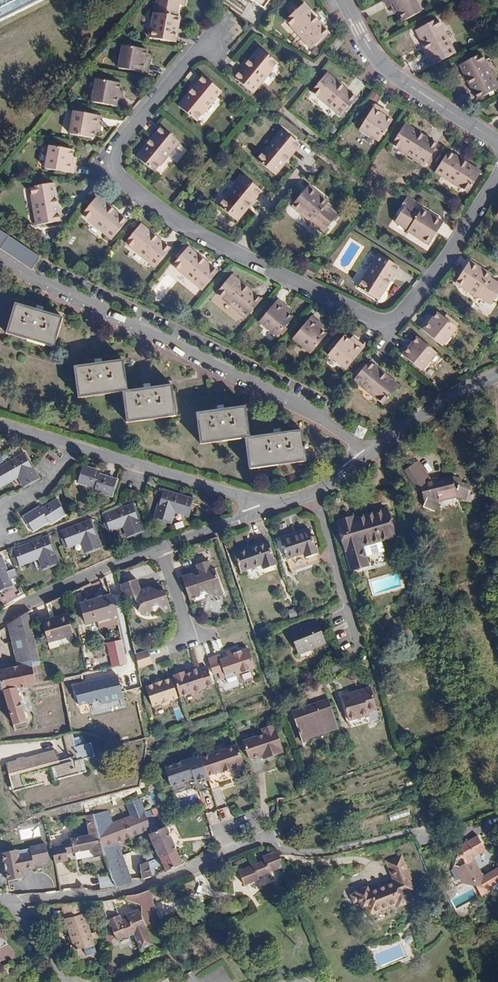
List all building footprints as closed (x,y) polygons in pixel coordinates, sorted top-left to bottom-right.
[(40,0),(0,0),(0,19),(40,0)] [(154,13),(153,13),(149,38),(176,43),(180,17),(177,17),(179,5),(184,6),(185,0),(178,0),(176,0),(159,0),(157,13),(154,13)] [(253,1),(263,9),(269,0),(254,0),(253,1)] [(387,7),(390,5),(394,3),(398,12),(403,21),(421,11),(416,0),(384,0),(387,7)] [(394,3),(390,5),(395,14),(398,12),(394,3)] [(329,33),(304,4),(285,20),(311,49),(329,33)] [(455,53),(438,19),(416,30),(434,64),(455,53)] [(145,60),(146,56),(147,50),(122,45),(118,68),(147,73),(149,61),(145,60)] [(278,63),(259,48),(234,78),(253,93),(278,63)] [(481,54),(460,65),(477,99),(497,89),(497,86),(481,54)] [(356,98),(327,74),(311,92),(341,116),(356,98)] [(221,92),(203,76),(178,106),(197,122),(221,92)] [(119,94),(120,90),(121,84),(96,79),(92,102),(120,107),(123,94),(119,94)] [(383,115),(386,111),(375,105),(360,129),(379,141),(392,121),(387,117),(383,115)] [(94,139),(95,131),(96,128),(100,129),(102,116),(74,111),(70,134),(94,139)] [(429,158),(433,152),(438,145),(405,124),(392,145),(428,168),(433,160),(429,158)] [(154,172),(179,143),(161,127),(136,157),(154,172)] [(300,145),(281,129),(257,159),(276,175),(300,145)] [(72,161),(73,157),(74,150),(49,146),(45,169),(73,174),(75,162),(72,161)] [(481,173),(448,152),(435,172),(468,193),(481,173)] [(238,221),(262,191),(243,176),(219,206),(238,221)] [(60,221),(55,183),(30,187),(36,225),(60,221)] [(311,223),(312,222),(313,220),(326,230),(337,216),(340,219),(344,213),(338,209),(335,212),(326,205),(328,202),(309,186),(292,207),(311,223)] [(127,221),(97,196),(82,215),(112,240),(127,221)] [(410,228),(408,231),(407,232),(429,245),(443,223),(422,209),(420,212),(410,206),(413,202),(407,198),(403,204),(405,205),(396,220),(410,228)] [(313,220),(312,222),(324,232),(326,230),(313,220)] [(394,222),(408,231),(410,228),(396,220),(394,222)] [(171,249),(141,224),(125,243),(155,268),(171,249)] [(31,270),(40,257),(0,230),(0,249),(31,270)] [(218,271),(188,247),(172,266),(202,290),(218,271)] [(399,268),(378,254),(357,287),(378,300),(399,268)] [(477,297),(479,294),(492,303),(497,293),(497,283),(489,278),(491,275),(470,261),(455,284),(477,297)] [(317,270),(309,266),(305,274),(313,278),(317,270)] [(262,300),(232,275),(216,294),(246,318),(262,300)] [(479,294),(477,297),(490,305),(492,303),(479,294)] [(293,317),(288,314),(285,311),(288,308),(278,300),(260,322),(277,336),(293,317)] [(63,318),(15,303),(6,333),(54,348),(63,318)] [(428,319),(420,329),(442,347),(457,329),(438,313),(434,318),(431,321),(428,319)] [(327,334),(322,330),(318,327),(321,324),(312,316),(293,338),(311,353),(327,334)] [(353,343),(350,340),(344,335),(328,355),(346,370),(365,347),(356,340),(353,343)] [(411,346),(407,343),(399,353),(421,371),(436,353),(417,338),(413,343),(411,346)] [(176,416),(172,385),(128,392),(124,360),(74,367),(78,399),(122,392),(126,423),(176,416)] [(362,371),(359,369),(353,375),(356,378),(353,381),(383,405),(399,386),(370,361),(366,366),(362,371)] [(249,470),(306,462),(302,430),(250,438),(246,407),(196,413),(200,445),(244,439),(249,470)] [(359,426),(355,435),(362,439),(367,430),(359,426)] [(25,486),(37,479),(38,479),(25,455),(0,468),(0,486),(19,476),(25,486)] [(452,477),(429,480),(417,462),(404,471),(417,489),(422,488),(425,504),(424,507),(433,511),(438,501),(459,495),(465,497),(469,487),(462,485),(461,481),(452,477)] [(97,488),(97,490),(112,495),(116,480),(97,474),(98,472),(83,467),(78,482),(97,488)] [(174,511),(188,515),(192,500),(163,491),(155,518),(170,522),(174,511)] [(50,520),(52,522),(65,513),(58,501),(40,512),(38,509),(25,518),(33,531),(50,520)] [(110,531),(123,525),(128,537),(143,531),(133,505),(104,516),(110,531)] [(381,538),(393,534),(386,508),(338,522),(351,568),(366,564),(362,547),(381,541),(381,538)] [(91,521),(62,532),(67,547),(81,542),(86,553),(101,547),(91,521)] [(320,562),(309,531),(281,540),(291,571),(320,562)] [(49,538),(14,551),(19,566),(39,558),(43,569),(58,563),(49,538)] [(262,564),(264,569),(275,565),(267,542),(235,553),(241,571),(262,564)] [(0,557),(0,591),(12,586),(1,557),(0,557)] [(192,574),(182,577),(190,600),(209,593),(209,594),(210,595),(211,595),(211,596),(212,596),(213,596),(213,597),(214,597),(215,597),(216,597),(217,597),(218,597),(219,597),(220,597),(221,597),(222,597),(222,596),(223,596),(224,595),(215,569),(211,570),(208,561),(196,565),(200,576),(195,578),(195,576),(192,574)] [(138,578),(121,584),(124,599),(135,595),(137,600),(143,603),(139,610),(149,615),(153,607),(159,605),(166,611),(172,609),(165,589),(161,591),(153,587),(151,586),(142,590),(138,578)] [(104,580),(85,587),(90,600),(109,593),(104,580)] [(117,616),(111,595),(80,604),(86,625),(117,616)] [(288,611),(291,619),(299,616),(296,608),(288,611)] [(34,638),(28,612),(9,625),(13,642),(34,638)] [(68,616),(58,618),(59,620),(53,621),(53,619),(43,621),(48,643),(73,637),(68,616)] [(326,644),(316,620),(290,630),(299,654),(326,644)] [(0,629),(0,638),(1,642),(9,639),(6,627),(0,629)] [(13,642),(18,667),(40,662),(34,638),(13,642)] [(107,643),(113,667),(129,664),(123,639),(107,643)] [(236,674),(255,668),(248,648),(237,652),(236,648),(226,652),(228,657),(222,659),(220,654),(208,658),(214,674),(219,672),(220,679),(226,678),(228,683),(238,680),(236,674)] [(148,649),(136,653),(141,667),(152,663),(148,649)] [(44,683),(40,662),(18,667),(0,671),(0,676),(3,691),(14,725),(27,721),(17,689),(44,683)] [(185,671),(173,675),(181,696),(206,687),(206,686),(213,684),(208,667),(200,669),(199,667),(190,670),(191,672),(186,674),(185,671)] [(118,674),(73,685),(77,705),(100,700),(101,704),(124,699),(118,674)] [(178,698),(171,678),(161,681),(156,683),(146,687),(153,706),(160,704),(163,705),(169,703),(170,700),(178,698)] [(379,719),(370,688),(342,696),(351,727),(379,719)] [(324,733),(339,728),(329,699),(292,712),(302,743),(306,743),(313,731),(315,728),(323,731),(324,733)] [(252,765),(260,787),(271,783),(266,766),(285,759),(283,754),(284,754),(278,736),(277,737),(275,731),(264,735),(266,741),(245,748),(251,765),(252,765)] [(82,736),(74,738),(66,741),(70,758),(59,761),(56,750),(25,758),(25,756),(16,759),(17,761),(6,763),(13,791),(25,788),(22,776),(52,768),(55,781),(87,772),(84,760),(95,757),(91,743),(84,745),(82,736)] [(207,775),(212,788),(221,785),(216,771),(223,768),(223,770),(234,766),(233,765),(243,761),(237,743),(200,755),(207,775)] [(207,775),(200,755),(199,750),(194,751),(192,756),(174,762),(172,766),(165,768),(171,784),(189,778),(188,775),(193,773),(195,779),(207,775)] [(108,811),(93,814),(97,829),(103,848),(105,855),(111,875),(115,886),(115,888),(131,883),(132,880),(119,843),(152,831),(153,833),(154,833),(159,830),(150,810),(144,813),(139,799),(126,804),(131,817),(112,824),(108,811)] [(105,855),(103,848),(97,829),(93,814),(86,816),(90,835),(70,839),(71,841),(64,843),(65,846),(51,848),(54,864),(68,860),(67,854),(73,852),(73,853),(74,853),(93,849),(94,855),(95,858),(105,855)] [(497,826),(497,816),(484,820),(488,830),(497,826)] [(176,852),(166,827),(159,830),(154,833),(153,833),(149,834),(154,845),(159,858),(176,852)] [(469,885),(473,883),(481,897),(491,890),(490,887),(497,883),(497,868),(483,876),(476,864),(471,862),(472,857),(485,850),(477,836),(460,845),(454,866),(459,868),(469,885)] [(44,846),(29,849),(29,850),(33,866),(47,862),(46,860),(48,860),(44,846)] [(75,859),(94,855),(93,849),(74,853),(75,859)] [(17,851),(2,854),(7,882),(23,879),(21,871),(34,869),(33,866),(29,850),(17,852),(17,851)] [(165,872),(182,865),(176,852),(159,858),(156,859),(140,865),(142,879),(152,876),(150,870),(162,865),(165,872)] [(258,877),(284,867),(278,852),(274,852),(261,858),(263,862),(238,871),(244,886),(260,880),(258,877)] [(397,905),(398,907),(410,902),(406,892),(413,889),(409,880),(411,879),(401,855),(386,861),(394,882),(369,892),(367,887),(355,892),(362,909),(365,908),(369,916),(397,905)] [(462,883),(469,885),(459,868),(454,866),(453,868),(462,883)] [(115,886),(111,875),(99,877),(102,889),(115,886)] [(200,888),(209,885),(205,875),(196,878),(200,888)] [(146,906),(154,906),(151,890),(144,892),(146,906)] [(146,906),(144,892),(135,894),(125,896),(125,900),(141,905),(141,916),(139,911),(126,917),(128,920),(122,923),(119,917),(108,922),(113,932),(104,936),(110,948),(118,944),(118,943),(128,938),(129,939),(135,937),(142,951),(154,945),(145,925),(160,920),(154,906),(146,906)] [(82,902),(62,904),(66,919),(79,959),(97,953),(93,940),(98,938),(95,927),(90,929),(85,914),(82,902)] [(197,954),(191,943),(184,947),(190,958),(197,954)]
